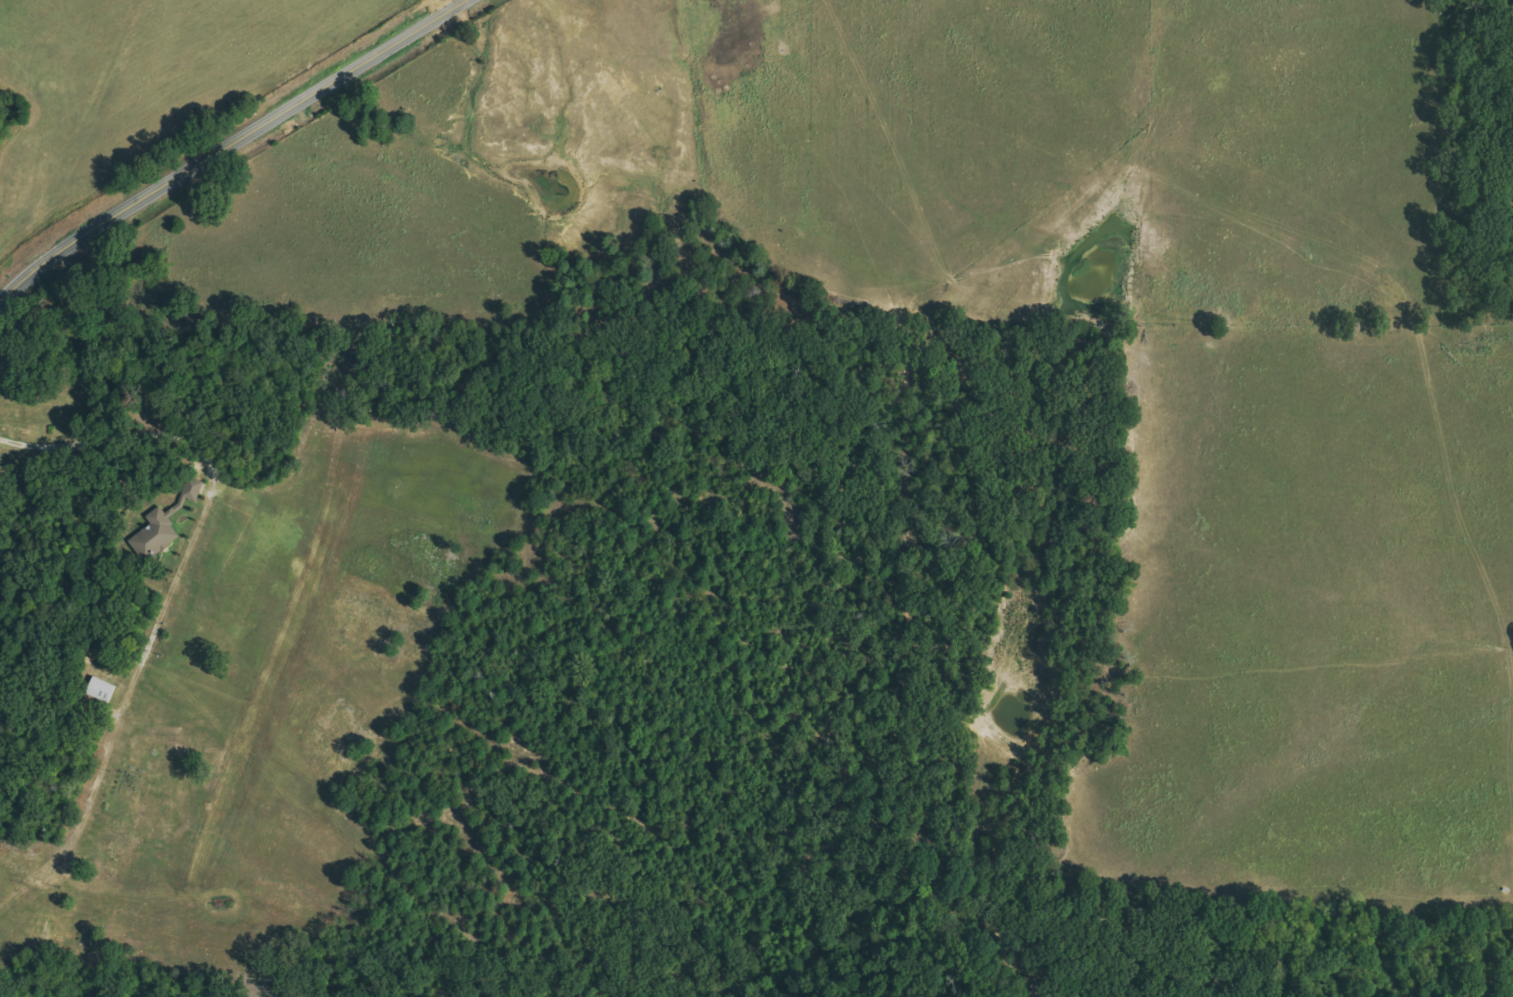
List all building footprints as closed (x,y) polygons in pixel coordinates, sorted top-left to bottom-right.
[(181,496),(197,502),(204,482),(189,477),(181,496)] [(147,551),(153,546),(158,552),(180,536),(169,520),(191,504),(186,497),(165,513),(160,506),(146,516),(151,524),(135,536),(147,551)]
